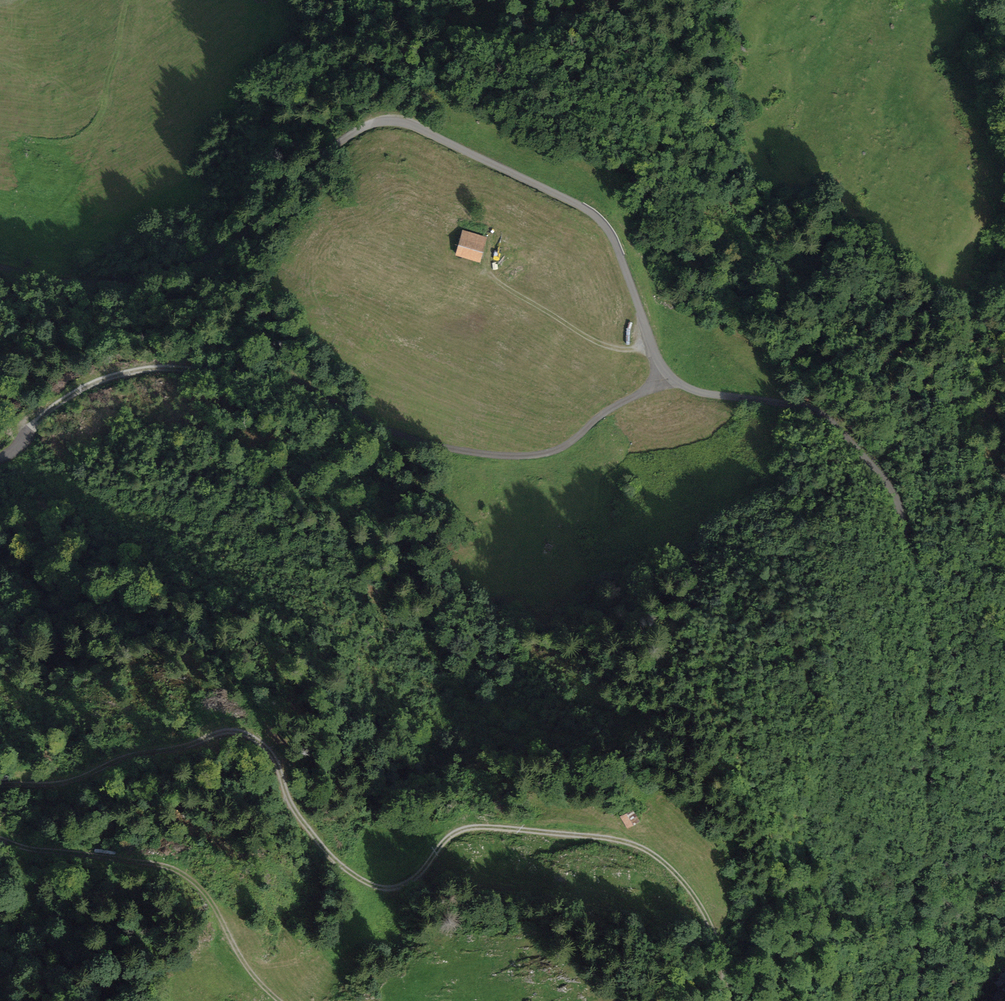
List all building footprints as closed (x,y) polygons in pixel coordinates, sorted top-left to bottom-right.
[(491,240),(464,232),(457,257),(484,264),(491,240)] [(639,814),(622,820),(626,833),(643,827),(639,814)]
